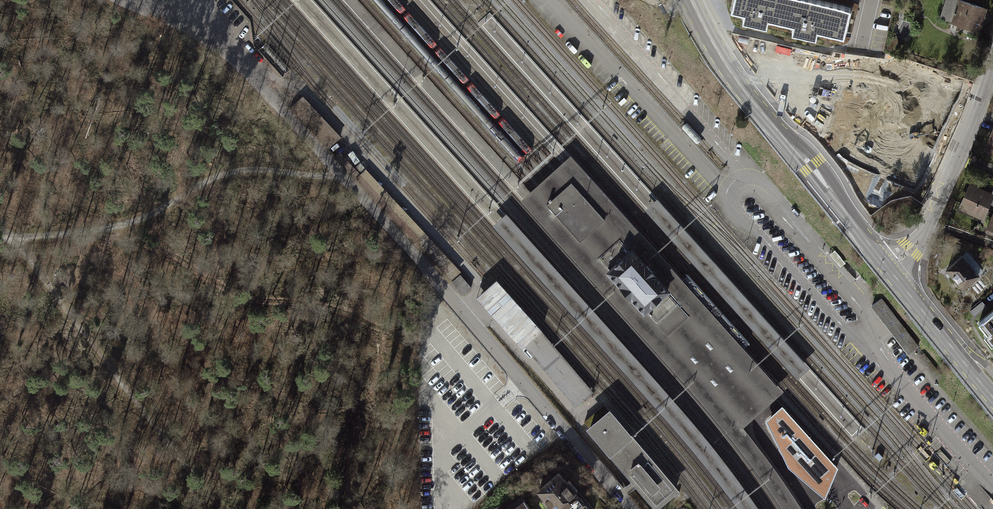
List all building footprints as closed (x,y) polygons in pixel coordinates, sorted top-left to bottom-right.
[(780,22),(786,0),(733,0),(730,10),(744,13),(742,21),(758,24),(767,26),(768,19),(780,22)] [(780,22),(796,25),(793,35),(811,39),(813,31),(842,38),(850,6),(822,0),(786,0),(780,22)] [(944,23),(975,32),(982,7),(956,0),(950,0),(944,23)] [(772,52),(773,45),(759,44),(759,51),(772,52)] [(331,149),(342,139),(302,98),(292,108),(331,149)] [(890,115),(885,113),(879,127),(891,131),(894,123),(887,121),(890,115)] [(788,489),(774,469),(741,426),(773,398),(781,391),(570,157),(522,200),(676,372),(706,406),(729,433),(736,443),(747,456),(764,479),(776,497),(784,508),(801,508),(788,489)] [(547,204),(581,241),(605,220),(603,219),(607,215),(599,206),(596,209),(588,201),(571,182),(547,204)] [(971,188),(964,205),(981,213),(989,196),(985,194),(986,191),(980,188),(978,192),(971,188)] [(647,209),(799,379),(810,370),(657,200),(647,209)] [(492,223),(600,344),(672,424),(687,442),(700,458),(718,481),(732,499),(740,508),(758,508),(757,508),(743,488),(720,458),(699,431),(672,400),(612,332),(577,294),(544,257),(504,212),(492,223)] [(606,274),(644,315),(646,313),(675,344),(679,340),(696,325),(667,293),(669,292),(631,251),(629,253),(620,243),(599,262),(608,272),(606,274)] [(963,257),(947,271),(963,289),(979,275),(963,257)] [(469,288),(458,276),(451,282),(449,284),(460,296),(469,288)] [(480,291),(524,343),(541,328),(496,277),(480,291)] [(881,300),(871,308),(891,332),(908,355),(910,354),(916,349),(920,346),(883,298),(881,300)] [(978,323),(987,333),(984,336),(992,345),(992,344),(992,312),(978,323)] [(524,343),(577,405),(594,391),(541,328),(524,343)] [(831,468),(780,410),(768,420),(784,456),(798,468),(817,485),(831,468)] [(605,411),(585,428),(634,486),(651,506),(671,489),(605,411)] [(558,473),(538,490),(554,508),(584,508),(587,506),(558,473)]
